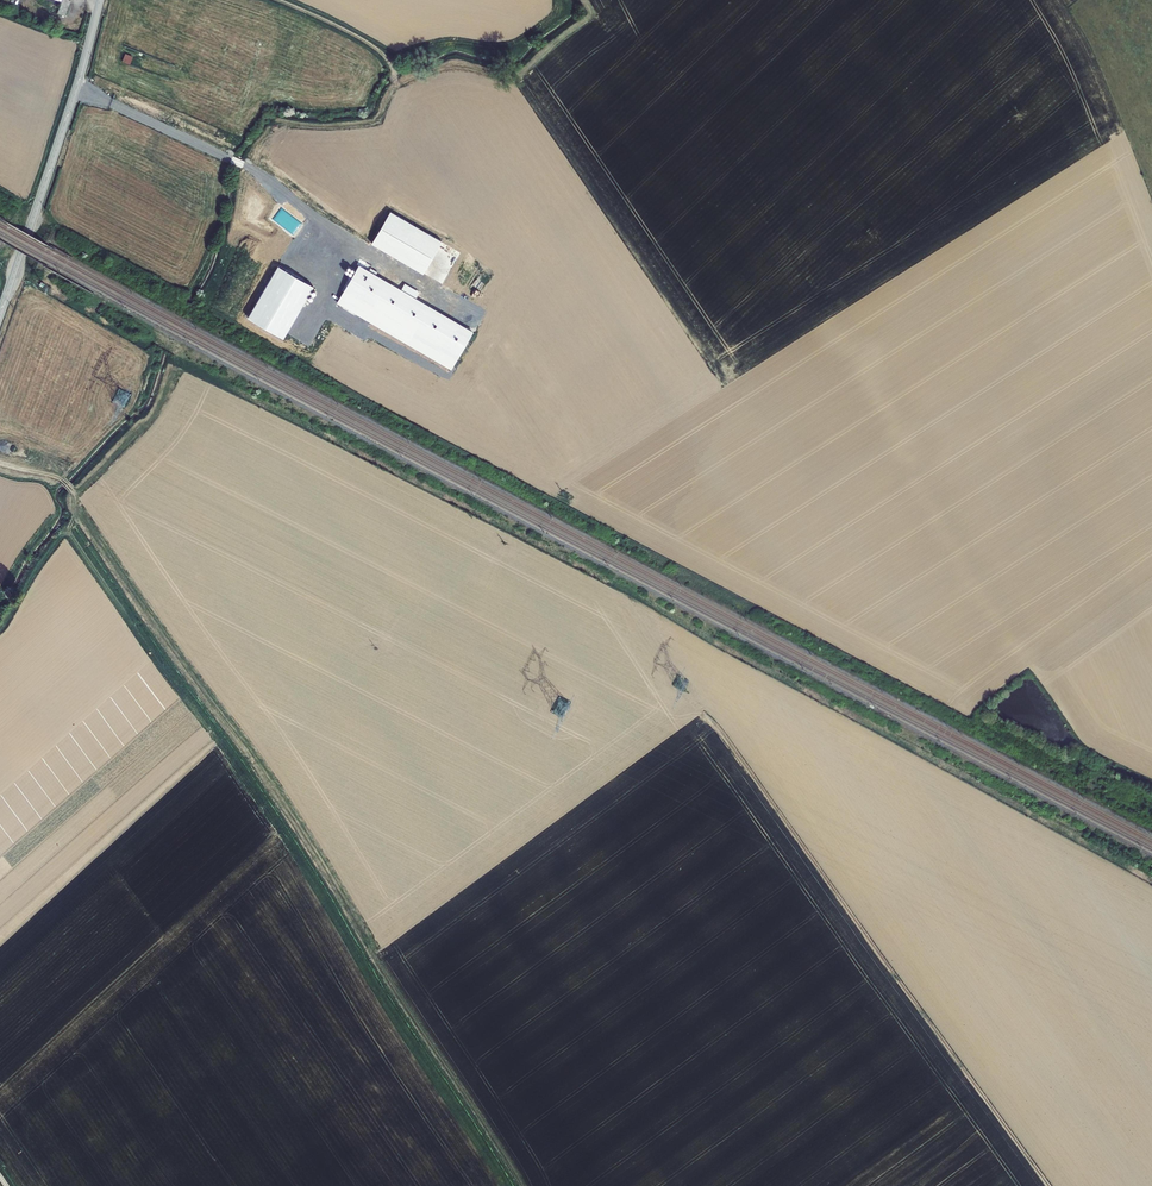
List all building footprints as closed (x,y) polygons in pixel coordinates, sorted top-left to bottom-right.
[(62,2),(57,13),(65,16),(71,1),(68,0),(57,0),(62,2)] [(129,64),(133,56),(125,53),(121,61),(129,64)] [(389,211),(371,244),(423,274),(442,241),(389,211)] [(473,332),(360,265),(337,304),(450,371),(473,332)] [(247,318),(283,339),(314,287),(278,266),(247,318)]
